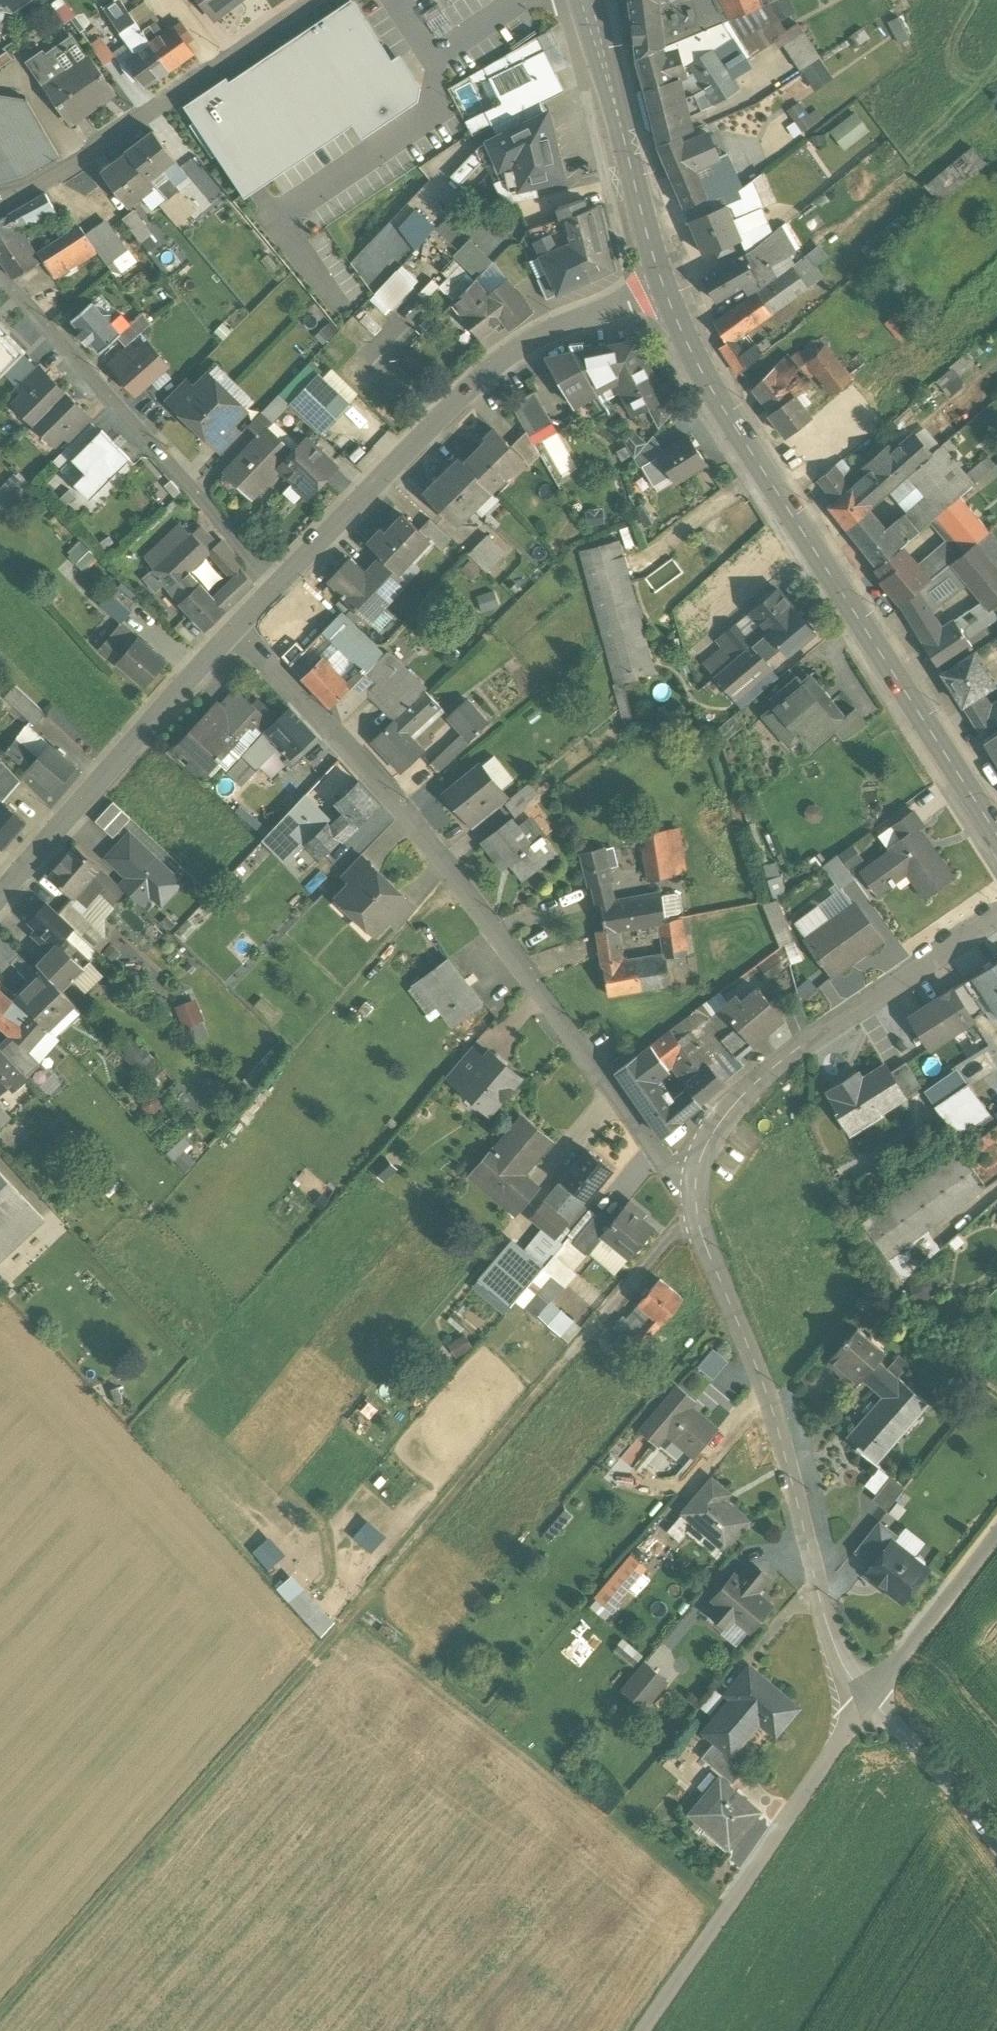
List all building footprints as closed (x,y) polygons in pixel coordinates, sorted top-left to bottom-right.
[(1,20),(3,17),(4,13),(3,9),(16,0),(0,0),(0,21),(1,20)] [(109,4),(118,16),(126,10),(119,0),(115,0),(109,4)] [(215,21),(242,0),(199,0),(215,21)] [(631,25),(633,25),(661,22),(660,4),(659,0),(628,0),(631,25)] [(660,4),(661,22),(664,48),(721,24),(732,19),(723,0),(673,0),(660,4)] [(732,19),(762,6),(759,0),(723,0),(732,19)] [(783,20),(796,14),(790,0),(778,0),(772,2),(783,20)] [(217,153),(245,195),(353,122),(364,136),(417,101),(421,86),(399,55),(390,61),(350,2),(231,85),(228,79),(186,107),(197,123),(192,126),(212,157),(217,153)] [(732,19),(721,24),(731,38),(733,37),(748,60),(780,41),(783,47),(795,39),(783,20),(772,2),(762,6),(732,19)] [(118,16),(111,21),(120,32),(135,22),(126,10),(118,16)] [(152,10),(135,22),(142,32),(150,26),(150,27),(159,21),(152,10)] [(899,15),(887,21),(899,44),(911,38),(899,15)] [(135,22),(120,32),(128,44),(135,39),(143,50),(151,44),(142,32),(135,22)] [(661,22),(633,25),(636,59),(664,48),(661,22)] [(190,37),(180,23),(174,27),(185,41),(190,37)] [(721,24),(664,48),(666,55),(679,51),(684,67),(688,64),(712,48),(713,49),(731,38),(721,24)] [(150,26),(142,32),(151,44),(158,38),(150,27),(150,26)] [(158,38),(151,44),(170,71),(194,54),(185,41),(174,27),(158,38)] [(819,57),(803,33),(795,39),(783,47),(799,70),(819,57)] [(733,37),(731,38),(713,49),(731,77),(750,64),(748,60),(733,37)] [(537,38),(506,56),(512,67),(544,52),(537,38)] [(67,48),(55,56),(54,55),(47,60),(43,54),(28,64),(38,77),(39,77),(45,86),(77,63),(80,69),(91,61),(77,42),(68,48),(67,48)] [(170,71),(151,44),(143,50),(121,66),(131,81),(136,77),(145,89),(170,71)] [(664,48),(636,59),(645,89),(655,132),(689,117),(683,98),(678,80),(687,78),(684,67),(679,51),(666,55),(664,48)] [(712,48),(688,64),(695,72),(716,105),(739,91),(731,77),(713,49),(712,48)] [(512,67),(496,75),(497,76),(505,94),(499,97),(502,104),(486,112),(493,127),(541,103),(564,91),(544,52),(512,67)] [(506,56),(471,77),(473,82),(488,75),(490,80),(497,76),(496,75),(512,67),(506,56)] [(819,57),(799,70),(814,93),(834,80),(819,57)] [(45,86),(44,87),(71,126),(103,104),(96,94),(108,86),(91,61),(80,69),(77,63),(45,86)] [(25,100),(0,95),(0,117),(25,100)] [(693,95),(683,98),(689,117),(700,112),(693,95)] [(22,178),(59,158),(25,100),(0,117),(0,185),(22,178)] [(493,127),(492,127),(498,137),(546,114),(541,103),(493,127)] [(787,128),(794,139),(823,119),(816,109),(807,115),(799,103),(787,112),(795,122),(787,128)] [(486,112),(466,123),(473,136),(492,127),(493,127),(486,112)] [(829,133),(843,151),(868,131),(854,113),(829,133)] [(498,137),(480,146),(450,177),(460,186),(482,164),(495,159),(505,179),(511,193),(537,186),(564,179),(549,118),(547,114),(546,114),(498,137)] [(689,117),(655,132),(659,145),(680,136),(693,131),(689,117)] [(175,161),(154,132),(127,153),(128,154),(148,181),(175,161)] [(684,144),(662,153),(685,209),(708,198),(704,191),(696,169),(718,159),(707,135),(684,144)] [(680,136),(659,145),(662,153),(684,144),(680,136)] [(971,148),(925,187),(939,204),(985,164),(971,148)] [(148,181),(128,154),(104,172),(130,206),(142,197),(138,193),(150,184),(148,181)] [(718,159),(696,169),(704,191),(708,189),(708,187),(735,174),(727,155),(718,159)] [(175,161),(148,181),(150,184),(153,187),(164,197),(177,187),(188,178),(175,161)] [(708,189),(704,191),(708,198),(685,209),(690,221),(691,220),(725,205),(741,199),(738,193),(742,189),(735,174),(708,187),(708,189)] [(761,174),(742,189),(738,193),(741,199),(725,205),(734,224),(741,239),(748,237),(745,231),(766,222),(760,208),(774,201),(761,174)] [(511,193),(505,179),(494,185),(504,206),(539,197),(537,186),(511,193)] [(160,205),(169,216),(188,201),(177,187),(164,197),(166,200),(160,205)] [(46,194),(26,206),(32,219),(54,207),(46,194)] [(581,200),(558,207),(562,219),(585,211),(581,200)] [(177,227),(196,212),(188,201),(169,216),(177,227)] [(725,205),(691,220),(706,255),(740,240),(741,239),(734,224),(725,205)] [(0,221),(0,244),(19,233),(24,230),(21,226),(32,219),(26,206),(0,221)] [(585,211),(562,219),(572,242),(590,279),(612,269),(596,207),(585,211)] [(416,208),(398,229),(417,247),(436,226),(416,208)] [(153,234),(135,210),(123,219),(141,243),(153,234)] [(79,228),(70,214),(64,227),(69,234),(79,228)] [(127,250),(106,221),(87,235),(91,241),(98,251),(108,264),(127,250)] [(766,222),(745,231),(748,237),(753,249),(771,234),(766,222)] [(549,223),(529,230),(534,242),(547,237),(554,234),(549,223)] [(775,231),(789,255),(800,249),(785,223),(775,231)] [(69,234),(63,238),(74,252),(91,241),(87,235),(81,227),(69,234)] [(771,234),(753,249),(746,253),(731,262),(745,285),(749,282),(757,294),(776,281),(774,278),(768,267),(789,255),(775,231),(771,234)] [(0,244),(0,258),(14,278),(35,265),(39,262),(19,233),(0,244)] [(494,260),(471,236),(452,256),(476,280),(494,260)] [(547,237),(534,242),(541,256),(553,251),(547,237)] [(741,239),(740,240),(746,253),(753,249),(748,237),(741,239)] [(91,241),(74,252),(63,238),(38,253),(43,260),(39,262),(45,271),(49,269),(55,279),(98,251),(91,241)] [(162,249),(156,253),(172,274),(181,267),(179,265),(189,258),(174,239),(162,249)] [(541,256),(539,257),(548,275),(557,295),(590,279),(572,242),(553,251),(541,256)] [(803,257),(790,267),(792,270),(776,281),(791,301),(821,278),(803,257)] [(39,262),(35,265),(41,273),(45,271),(39,262)] [(731,262),(702,279),(716,302),(745,285),(731,262)] [(402,264),(370,298),(387,314),(420,280),(402,264)] [(548,275),(537,280),(546,300),(558,295),(557,295),(548,275)] [(488,295),(476,280),(454,303),(466,319),(468,317),(484,336),(502,321),(484,298),(488,295)] [(533,312),(508,280),(488,295),(484,298),(502,321),(510,331),(533,312)] [(757,294),(756,295),(770,315),(791,301),(776,281),(757,294)] [(756,295),(714,324),(727,346),(736,340),(770,315),(756,295)] [(103,314),(92,301),(71,319),(81,330),(78,333),(87,343),(90,340),(100,352),(118,336),(121,334),(120,332),(110,321),(111,314),(103,314)] [(917,330),(901,310),(886,323),(902,343),(917,330)] [(143,312),(120,332),(121,334),(118,336),(126,346),(130,343),(132,341),(141,333),(152,324),(143,312)] [(25,354),(7,335),(10,331),(0,321),(0,378),(25,354)] [(330,323),(316,337),(323,345),(338,331),(330,323)] [(141,333),(132,341),(138,347),(146,340),(141,333)] [(744,353),(736,340),(727,346),(722,350),(731,363),(744,353)] [(766,340),(757,347),(761,353),(771,345),(766,340)] [(801,356),(833,394),(852,378),(843,368),(820,340),(801,356)] [(635,342),(584,351),(583,344),(569,346),(572,351),(593,389),(616,376),(621,386),(618,388),(634,416),(666,399),(646,360),(644,360),(635,342)] [(126,346),(109,362),(118,372),(119,372),(140,353),(130,343),(126,346)] [(149,345),(140,353),(119,372),(118,372),(117,373),(136,394),(168,365),(149,345)] [(744,353),(731,363),(739,375),(763,355),(761,353),(757,347),(755,345),(744,353)] [(593,389),(572,351),(548,364),(572,407),(595,393),(593,389)] [(872,367),(861,353),(843,368),(852,378),(855,382),(872,367)] [(792,357),(752,390),(772,414),(793,396),(812,380),(792,357)] [(38,366),(17,386),(26,394),(46,374),(38,366)] [(951,396),(967,382),(953,366),(937,380),(951,396)] [(195,388),(177,406),(176,406),(175,407),(194,426),(228,392),(209,373),(194,387),(195,388)] [(26,394),(16,405),(35,424),(66,393),(47,374),(46,374),(26,394)] [(349,403),(318,374),(291,403),(321,432),(349,403)] [(186,379),(167,397),(176,406),(177,406),(195,388),(194,387),(186,379)] [(549,419),(534,391),(511,404),(527,432),(549,419)] [(228,392),(194,426),(213,445),(214,444),(214,443),(232,425),(233,425),(247,411),(228,392)] [(66,393),(35,424),(54,444),(64,434),(84,414),(84,413),(66,393)] [(262,412),(274,424),(290,407),(278,395),(262,412)] [(772,414),(767,417),(786,439),(808,421),(812,418),(804,409),(793,396),(772,414)] [(84,414),(64,434),(72,442),(92,423),(84,414)] [(232,425),(214,443),(214,444),(223,452),(241,433),(233,425),(232,425)] [(267,426),(224,472),(250,496),(272,473),(274,475),(281,469),(294,455),(281,442),(283,440),(267,426)] [(494,428),(486,436),(489,439),(465,463),(478,477),(477,478),(490,491),(523,458),(511,445),(494,428)] [(102,430),(73,459),(85,472),(84,473),(85,474),(75,484),(90,499),(130,459),(102,430)] [(525,432),(511,445),(523,458),(529,464),(538,455),(525,432)] [(915,434),(893,452),(889,446),(860,471),(882,497),(910,474),(927,460),(933,455),(915,434)] [(690,438),(658,457),(671,477),(674,482),(705,464),(690,438)] [(334,465),(308,440),(294,455),(281,469),(299,486),(300,491),(303,494),(311,493),(314,490),(315,485),(334,465)] [(73,442),(54,461),(62,469),(81,450),(73,442)] [(933,455),(927,460),(910,474),(931,499),(941,512),(959,497),(972,485),(966,477),(941,448),(933,455)] [(658,457),(652,460),(665,481),(671,477),(658,457)] [(972,485),(978,492),(996,476),(996,467),(989,458),(966,477),(972,485)] [(478,477),(465,463),(461,459),(442,477),(474,509),(491,492),(490,491),(477,478),(478,477)] [(652,460),(641,467),(653,488),(665,481),(652,460)] [(833,469),(819,479),(829,492),(842,481),(833,469)] [(845,483),(842,481),(829,492),(837,502),(829,508),(846,527),(868,509),(882,497),(860,471),(845,483)] [(14,475),(5,484),(16,494),(24,484),(14,475)] [(474,509),(442,477),(424,494),(456,526),(474,509)] [(991,536),(959,497),(941,512),(929,522),(947,543),(953,540),(965,555),(979,544),(991,536)] [(931,499),(890,534),(901,548),(918,568),(947,543),(929,522),(941,512),(931,499)] [(890,534),(868,509),(846,527),(855,538),(879,566),(901,548),(890,534)] [(420,529),(404,514),(386,532),(383,529),(369,543),(383,556),(381,558),(399,574),(400,572),(395,568),(405,557),(410,562),(430,541),(431,540),(420,529)] [(669,530),(656,514),(643,524),(655,540),(669,530)] [(451,539),(430,518),(420,529),(431,540),(430,541),(440,550),(451,539)] [(182,542),(189,536),(180,526),(146,559),(154,568),(182,542)] [(211,535),(201,526),(193,533),(203,543),(211,535)] [(189,536),(182,542),(191,553),(203,543),(193,533),(192,532),(189,536)] [(211,535),(203,543),(209,549),(211,550),(218,543),(211,535)] [(506,553),(487,535),(477,545),(496,563),(506,553)] [(991,536),(979,544),(996,569),(996,543),(991,536)] [(238,560),(223,539),(218,543),(211,550),(212,552),(210,553),(226,570),(235,562),(238,560)] [(947,543),(918,568),(928,581),(956,561),(965,555),(953,540),(947,543)] [(182,542),(154,568),(156,571),(167,585),(170,589),(210,553),(212,552),(211,550),(209,549),(203,543),(191,553),(182,542)] [(650,666),(617,542),(579,553),(612,676),(650,666)] [(979,544),(965,555),(956,561),(973,585),(983,600),(990,609),(996,604),(996,569),(979,544)] [(95,558),(82,545),(70,558),(83,571),(95,558)] [(496,563),(477,545),(468,554),(487,572),(496,563)] [(879,566),(873,571),(896,603),(914,590),(928,581),(918,568),(901,548),(879,566)] [(367,573),(360,581),(344,566),(330,581),(346,596),(345,597),(354,606),(353,606),(369,621),(406,582),(399,574),(381,558),(367,573)] [(367,573),(351,559),(344,566),(360,581),(367,573)] [(956,561),(928,581),(914,590),(931,614),(973,585),(956,561)] [(213,596),(189,572),(170,589),(180,602),(207,630),(253,585),(235,562),(226,570),(233,577),(213,596)] [(147,579),(158,593),(167,585),(156,571),(147,579)] [(796,609),(779,587),(751,611),(761,624),(768,632),(772,629),(796,609)] [(498,607),(494,589),(478,593),(482,611),(498,607)] [(914,590),(896,603),(915,629),(933,616),(931,614),(914,590)] [(133,612),(111,593),(100,605),(122,624),(123,622),(124,623),(133,612)] [(293,593),(261,627),(276,642),(277,643),(287,632),(309,609),(293,593)] [(983,600),(953,621),(966,639),(996,618),(990,609),(983,600)] [(815,631),(796,609),(772,629),(782,641),(790,651),(815,631)] [(352,626),(340,614),(322,632),(351,660),(368,644),(350,627),(352,626)] [(942,629),(933,616),(915,629),(922,639),(941,666),(970,645),(966,639),(953,621),(942,629)] [(124,623),(123,622),(122,624),(111,636),(129,651),(140,638),(124,623)] [(747,637),(736,623),(726,631),(717,639),(726,649),(704,667),(713,678),(735,660),(743,653),(753,644),(747,637)] [(758,628),(747,637),(753,644),(768,632),(761,624),(758,628)] [(768,632),(753,644),(764,656),(782,641),(772,629),(768,632)] [(287,632),(277,643),(276,642),(272,646),(283,657),(298,642),(287,632)] [(129,651),(111,636),(101,648),(119,663),(129,651)] [(119,663),(118,663),(144,685),(166,660),(140,638),(129,651),(119,663)] [(298,642),(283,657),(290,665),(305,649),(298,642)] [(368,644),(351,660),(361,671),(365,674),(382,658),(368,644)] [(735,660),(713,678),(731,700),(772,666),(764,656),(753,644),(743,653),(735,660)] [(305,649),(290,665),(302,678),(322,658),(310,645),(305,649)] [(974,653),(942,673),(971,720),(992,707),(983,692),(994,685),(974,653)] [(322,658),(302,678),(330,708),(345,693),(350,688),(347,684),(322,658)] [(420,694),(382,658),(365,674),(373,682),(368,688),(396,717),(420,694)] [(361,671),(347,684),(350,688),(345,693),(353,701),(373,682),(365,674),(361,671)] [(807,679),(801,684),(796,678),(776,694),(781,700),(764,714),(789,744),(799,735),(809,748),(824,736),(825,736),(827,736),(828,735),(830,733),(830,732),(830,730),(832,729),(830,726),(843,716),(829,700),(827,702),(807,679)] [(46,712),(16,686),(5,697),(35,724),(46,712)] [(237,689),(220,707),(238,723),(254,706),(237,689)] [(425,692),(394,721),(406,735),(437,706),(425,692)] [(353,701),(345,693),(330,708),(342,721),(357,706),(353,701)] [(277,716),(260,700),(254,706),(238,723),(247,732),(230,750),(239,758),(277,716)] [(487,723),(465,700),(447,716),(462,732),(455,738),(462,746),(487,723)] [(216,703),(178,744),(208,773),(230,750),(247,732),(238,723),(220,707),(216,703)] [(971,720),(986,741),(996,733),(996,703),(992,707),(971,720)] [(290,708),(267,729),(291,755),(314,734),(290,708)] [(843,716),(830,726),(832,729),(842,740),(864,725),(851,709),(843,716)] [(394,721),(372,741),(399,770),(421,750),(406,735),(394,721)] [(43,738),(28,724),(16,737),(38,756),(50,743),(43,738)] [(259,750),(250,760),(259,768),(275,752),(280,757),(285,753),(288,757),(285,762),(290,768),(319,741),(314,734),(291,755),(267,729),(253,744),(259,750)] [(986,741),(992,751),(996,748),(996,733),(986,741)] [(38,756),(16,737),(7,748),(29,767),(38,756)] [(455,738),(429,763),(436,771),(462,746),(455,738)] [(75,764),(50,742),(50,743),(38,756),(29,767),(54,788),(75,764)] [(253,744),(244,754),(245,754),(250,760),(259,750),(253,744)] [(245,754),(228,771),(251,795),(268,778),(250,760),(245,754)] [(0,760),(0,780),(12,790),(20,781),(0,760)] [(199,770),(190,761),(185,766),(194,775),(199,770)] [(481,765),(446,794),(465,818),(466,817),(483,803),(484,805),(489,801),(487,799),(491,796),(500,789),(481,765)] [(351,775),(341,784),(348,791),(358,782),(351,775)] [(0,780),(0,798),(2,800),(12,790),(0,780)] [(348,791),(336,802),(347,814),(356,824),(358,824),(379,805),(358,782),(348,791)] [(526,785),(504,804),(513,814),(535,796),(526,785)] [(305,795),(283,819),(305,843),(328,822),(329,822),(329,821),(311,802),(305,795)] [(489,801),(484,805),(483,803),(466,817),(475,828),(500,807),(491,796),(487,799),(489,801)] [(4,847),(26,822),(2,800),(0,802),(0,843),(4,847)] [(132,820),(113,803),(97,821),(116,837),(132,820)] [(914,811),(892,826),(901,838),(902,840),(915,831),(924,825),(914,811)] [(347,814),(336,823),(347,835),(358,824),(356,824),(347,814)] [(283,819),(265,838),(288,861),(306,844),(305,843),(283,819)] [(530,846),(511,819),(482,841),(503,868),(510,863),(522,879),(556,853),(542,836),(530,846)] [(328,822),(305,843),(306,844),(316,855),(320,860),(347,835),(336,823),(333,827),(329,822),(328,822)] [(677,830),(642,835),(648,875),(682,870),(677,830)] [(934,848),(929,851),(915,831),(902,840),(901,838),(889,847),(891,850),(862,871),(878,893),(891,884),(893,886),(897,883),(891,874),(902,866),(924,897),(953,876),(934,848)] [(169,872),(131,837),(110,860),(129,877),(121,886),(141,904),(169,872)] [(306,844),(288,861),(298,872),(314,858),(316,855),(306,844)] [(99,868),(75,846),(50,875),(73,896),(74,894),(75,895),(93,876),(99,868)] [(595,885),(600,906),(619,902),(612,873),(617,870),(614,860),(611,846),(585,852),(587,861),(589,868),(586,869),(591,886),(595,885)] [(362,854),(342,875),(351,883),(370,863),(362,854)] [(839,858),(836,854),(821,865),(838,888),(853,878),(849,872),(839,858)] [(773,895),(784,893),(779,862),(767,864),(773,895)] [(351,883),(339,897),(376,934),(389,920),(408,900),(407,899),(405,901),(370,865),(371,864),(370,863),(351,883)] [(111,879),(99,868),(93,876),(104,886),(111,879)] [(682,870),(648,875),(650,889),(684,885),(682,870)] [(124,891),(111,879),(104,886),(100,890),(113,902),(124,891)] [(853,904),(841,887),(794,921),(806,938),(805,939),(822,962),(823,961),(832,972),(860,951),(861,953),(881,939),(855,902),(853,904)] [(674,892),(660,895),(664,921),(678,917),(674,892)] [(660,895),(645,897),(648,924),(658,922),(664,921),(660,895)] [(645,897),(600,906),(605,933),(648,924),(645,897)] [(779,897),(765,902),(776,933),(790,927),(779,897)] [(408,900),(389,920),(399,930),(417,908),(408,900)] [(88,919),(70,901),(57,914),(73,929),(76,931),(88,919)] [(57,914),(47,904),(31,922),(42,932),(38,937),(53,951),(48,955),(72,979),(84,967),(70,953),(76,946),(66,937),(73,929),(57,914)] [(166,917),(161,923),(170,930),(175,924),(166,917)] [(664,921),(658,922),(663,957),(665,957),(669,984),(689,981),(678,917),(664,921)] [(103,954),(114,964),(122,954),(111,945),(103,954)] [(636,962),(622,964),(619,960),(616,946),(599,949),(606,994),(640,989),(636,962)] [(72,979),(48,955),(38,965),(61,989),(72,979)] [(663,957),(636,962),(640,989),(669,984),(665,957),(663,957)] [(482,1004),(448,959),(413,985),(432,1011),(438,1006),(452,1025),(482,1004)] [(965,983),(973,997),(974,998),(983,992),(996,1014),(996,962),(965,983)] [(42,970),(17,996),(44,1023),(70,999),(42,970)] [(973,997),(965,983),(953,990),(968,1015),(972,1020),(984,1013),(974,998),(973,997)] [(781,1017),(758,989),(742,1002),(738,997),(722,1010),(736,1027),(750,1043),(781,1017)] [(0,990),(0,1015),(4,1011),(13,1001),(11,1000),(0,990)] [(953,990),(909,1019),(929,1049),(972,1020),(968,1015),(953,990)] [(32,1013),(15,995),(11,1000),(13,1001),(4,1011),(12,1018),(17,1013),(26,1021),(32,1013)] [(277,1012),(263,998),(256,1005),(270,1019),(277,1012)] [(175,1009),(183,1030),(203,1022),(195,1001),(175,1009)] [(4,1011),(0,1015),(0,1028),(9,1036),(27,1051),(41,1036),(25,1021),(21,1026),(12,1018),(4,1011)] [(26,1021),(17,1013),(12,1018),(21,1026),(25,1021),(26,1021)] [(47,1028),(32,1013),(26,1021),(25,1021),(41,1036),(47,1028)] [(736,1027),(720,1041),(724,1046),(734,1057),(735,1056),(750,1043),(736,1027)] [(145,1052),(135,1033),(119,1041),(130,1060),(145,1052)] [(9,1036),(0,1045),(0,1052),(14,1066),(27,1051),(9,1036)] [(662,1038),(654,1044),(615,1074),(638,1104),(649,1117),(661,1133),(676,1121),(664,1106),(647,1084),(670,1066),(687,1053),(677,1040),(669,1046),(662,1038)] [(684,1083),(708,1064),(712,1060),(699,1043),(687,1053),(670,1066),(684,1083)] [(734,1057),(724,1046),(712,1057),(730,1076),(743,1065),(735,1056),(734,1057)] [(470,1050),(446,1077),(460,1089),(483,1061),(470,1050)] [(27,1051),(14,1066),(24,1077),(25,1078),(40,1064),(27,1051)] [(9,1083),(13,1088),(24,1077),(14,1066),(0,1052),(0,1092),(9,1083)] [(460,1089),(459,1089),(488,1114),(490,1111),(497,1110),(500,1106),(499,1100),(519,1077),(490,1053),(483,1061),(460,1089)] [(920,1087),(905,1062),(888,1073),(904,1097),(920,1087)] [(708,1064),(684,1083),(688,1088),(700,1103),(724,1085),(708,1064)] [(888,1073),(884,1065),(850,1086),(847,1080),(828,1092),(841,1113),(839,1115),(849,1131),(904,1097),(888,1073)] [(966,1084),(935,1106),(958,1138),(989,1115),(966,1084)] [(688,1088),(664,1106),(676,1121),(700,1103),(688,1088)] [(0,1109),(0,1126),(8,1118),(0,1109)] [(973,1129),(979,1138),(996,1125),(996,1124),(991,1116),(973,1129)] [(551,1142),(523,1119),(495,1151),(494,1150),(475,1173),(509,1201),(528,1178),(524,1174),(551,1142)] [(862,1224),(876,1242),(888,1259),(927,1231),(996,1180),(996,1125),(979,1138),(862,1224)] [(69,1132),(62,1139),(76,1153),(83,1146),(69,1132)] [(612,1171),(587,1149),(563,1178),(574,1187),(589,1199),(612,1171)] [(1,1279),(54,1231),(26,1201),(0,1173),(0,1278),(1,1279)] [(528,1178),(509,1201),(520,1209),(538,1187),(528,1178)] [(574,1187),(563,1178),(559,1183),(570,1192),(574,1187)] [(570,1192),(559,1183),(531,1217),(545,1229),(557,1238),(589,1199),(574,1187),(570,1192)] [(63,1222),(35,1192),(26,1201),(54,1231),(63,1222)] [(654,1229),(626,1206),(612,1223),(601,1236),(602,1237),(629,1259),(654,1229)] [(576,1242),(576,1243),(588,1253),(602,1237),(601,1236),(612,1223),(600,1213),(576,1242)] [(876,1242),(862,1224),(852,1231),(863,1252),(876,1242)] [(557,1238),(545,1229),(526,1251),(544,1265),(553,1255),(562,1243),(557,1238)] [(927,1231),(888,1259),(897,1271),(904,1281),(940,1249),(927,1231)] [(576,1242),(569,1235),(562,1243),(553,1255),(573,1272),(588,1253),(576,1243),(576,1242)] [(478,1282),(508,1308),(542,1268),(512,1242),(478,1282)] [(888,1259),(876,1242),(863,1252),(884,1280),(897,1271),(888,1259)] [(573,1272),(553,1255),(544,1265),(542,1268),(556,1279),(562,1285),(573,1272)] [(897,1271),(884,1280),(892,1291),(904,1281),(897,1271)] [(556,1279),(548,1289),(555,1294),(562,1285),(556,1279)] [(682,1299),(660,1280),(638,1305),(661,1324),(682,1299)] [(584,1331),(552,1305),(540,1319),(572,1345),(584,1331)] [(661,1324),(638,1305),(626,1319),(640,1332),(631,1343),(638,1350),(661,1324)] [(626,1319),(623,1317),(613,1328),(620,1335),(631,1343),(640,1332),(626,1319)] [(871,1341),(858,1329),(849,1339),(847,1338),(844,1342),(845,1344),(827,1364),(855,1388),(862,1380),(878,1361),(881,1358),(867,1346),(871,1341)] [(446,1345),(455,1360),(472,1349),(462,1334),(446,1345)] [(631,1343),(620,1335),(610,1346),(628,1362),(638,1350),(631,1343)] [(714,1378),(729,1360),(714,1347),(698,1365),(714,1378)] [(899,1358),(889,1369),(898,1376),(908,1365),(899,1358)] [(878,1361),(862,1380),(873,1389),(882,1397),(847,1438),(858,1447),(857,1448),(877,1466),(899,1441),(893,1435),(924,1400),(889,1370),(878,1361)] [(695,1401),(678,1387),(641,1430),(659,1444),(668,1434),(694,1456),(717,1428),(691,1406),(695,1401)] [(891,1477),(873,1500),(887,1511),(905,1488),(891,1477)] [(750,1520),(725,1499),(730,1493),(712,1478),(683,1512),(684,1512),(696,1523),(725,1548),(750,1520)] [(684,1512),(668,1531),(681,1541),(696,1523),(684,1512)] [(878,1523),(855,1551),(873,1565),(891,1542),(893,1543),(897,1538),(878,1523)] [(893,1543),(891,1542),(873,1565),(867,1573),(873,1578),(875,1575),(886,1584),(884,1587),(903,1602),(927,1570),(925,1569),(925,1561),(918,1555),(909,1556),(893,1543)] [(596,1599),(612,1613),(646,1571),(630,1557),(596,1599)] [(753,1564),(740,1579),(735,1575),(714,1599),(719,1604),(711,1613),(727,1626),(735,1617),(750,1630),(771,1605),(755,1592),(768,1577),(753,1564)] [(277,1587),(322,1634),(337,1620),(292,1572),(277,1587)] [(634,1665),(644,1653),(625,1637),(615,1648),(634,1665)] [(645,1662),(622,1689),(645,1709),(668,1681),(645,1662)] [(735,1698),(707,1731),(717,1739),(723,1745),(728,1749),(760,1711),(780,1728),(797,1707),(750,1668),(729,1693),(735,1698)] [(716,1689),(701,1706),(711,1714),(725,1697),(716,1689)] [(744,1771),(718,1749),(723,1745),(717,1739),(702,1757),(733,1783),(744,1771)] [(759,1812),(720,1779),(691,1814),(707,1827),(710,1823),(733,1842),(759,1812)]
